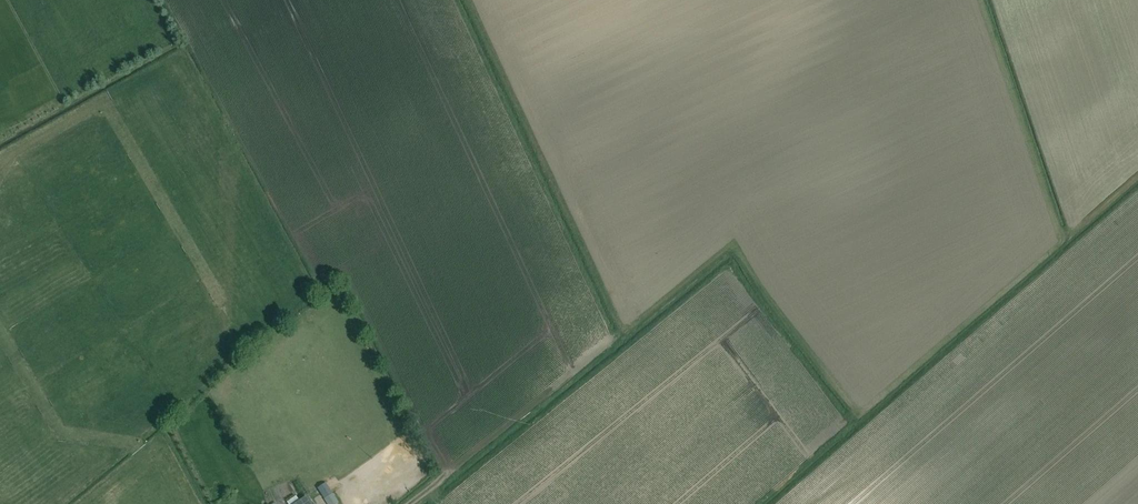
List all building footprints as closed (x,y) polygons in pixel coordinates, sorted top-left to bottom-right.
[(7,299),(17,295),(13,287),(4,291),(7,299)]
